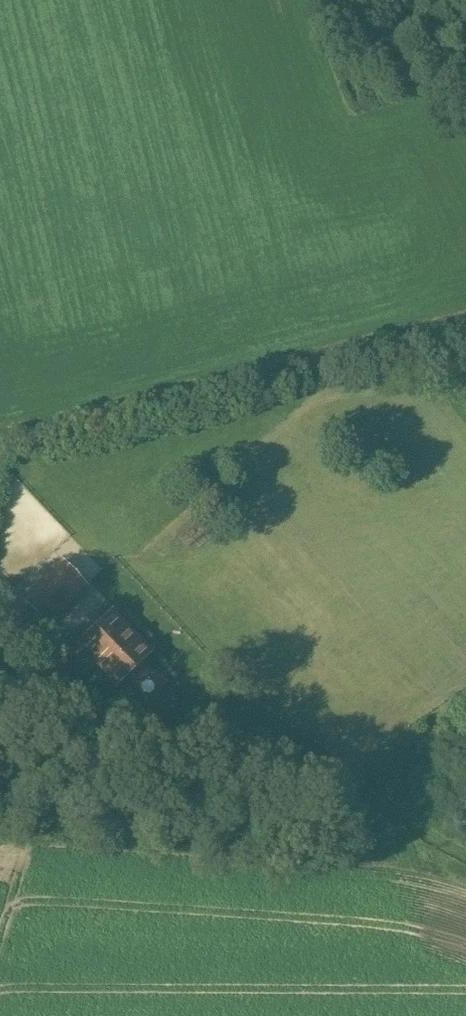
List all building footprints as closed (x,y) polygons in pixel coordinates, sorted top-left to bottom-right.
[(64,561),(23,599),(46,622),(86,584),(64,561)] [(111,610),(78,642),(117,684),(151,652),(111,610)]
